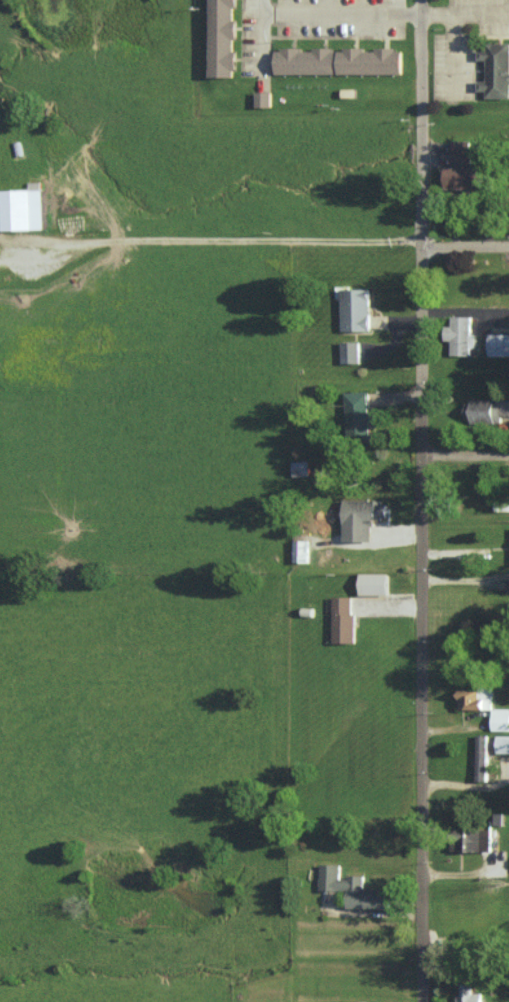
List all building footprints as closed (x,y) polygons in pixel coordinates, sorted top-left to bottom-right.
[(234,76),(234,0),(208,0),(208,76),(234,76)] [(485,42),(485,49),(477,49),(477,60),(486,60),(486,80),(477,80),(477,90),(485,90),(485,97),(508,97),(508,42),(485,42)] [(274,73),(399,73),(400,48),(274,48),(274,73)] [(255,106),(270,106),(270,91),(255,91),(255,106)] [(442,188),(480,188),(480,166),(470,166),(470,140),(451,140),(451,166),(442,166),(442,188)] [(42,229),(40,181),(28,181),(28,189),(0,190),(0,230),(42,229)] [(368,288),(340,289),(341,331),(369,330),(368,288)] [(471,355),(471,316),(450,316),(450,326),(443,326),(443,341),(450,341),(450,355),(471,355)] [(488,334),(487,356),(508,356),(508,334),(488,334)] [(341,363),(359,362),(359,341),(341,341),(341,363)] [(343,391),(345,441),(369,440),(368,391),(343,391)] [(464,399),(464,422),(500,422),(500,415),(508,416),(508,399),(464,399)] [(291,461),(291,476),(308,475),(308,461),(291,461)] [(370,541),(371,518),(385,518),(385,500),(342,499),(341,541),(370,541)] [(508,510),(508,499),(495,499),(495,511),(508,510)] [(293,562),(308,562),(308,540),(293,540),(293,562)] [(387,573),(358,572),(357,594),(387,595),(387,573)] [(353,643),(352,596),(331,596),(332,643),(353,643)] [(483,709),(483,699),(481,699),(481,690),(458,690),(457,709),(483,709)] [(492,708),(491,730),(508,730),(508,708),(492,708)] [(475,780),(486,781),(487,735),(476,734),(475,780)] [(496,735),(496,753),(508,753),(508,735),(496,735)] [(490,851),(489,829),(450,829),(451,852),(490,851)] [(389,909),(389,889),(362,888),(362,877),(339,876),(339,864),(319,864),(318,890),(346,891),(346,908),(389,909)] [(481,993),(472,993),(472,984),(460,984),(460,995),(456,995),(456,1001),(480,1001),(481,993)]
